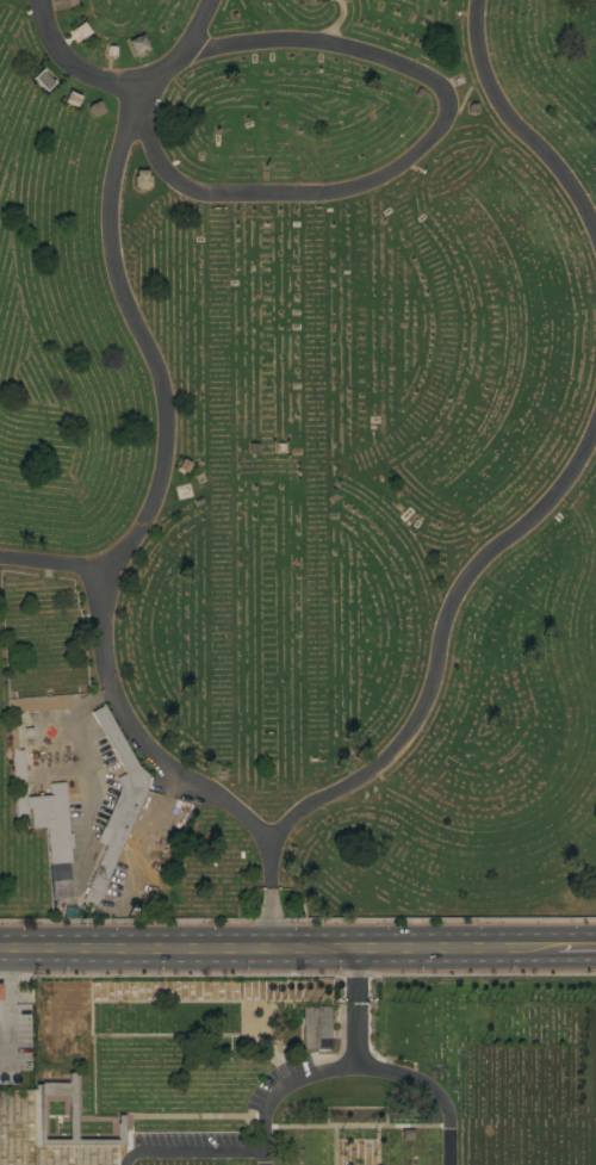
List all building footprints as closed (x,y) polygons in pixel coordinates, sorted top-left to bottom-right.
[(128,39),(143,33),(150,48),(135,55),(128,39)] [(42,68),(44,72),(46,74),(51,79),(55,81),(46,89),(33,76),(42,68)] [(134,174),(136,174),(136,169),(148,169),(148,174),(150,174),(150,186),(148,186),(148,188),(147,188),(147,190),(138,190),(138,188),(136,188),(136,186),(134,186),(134,174)] [(92,711),(105,704),(138,766),(150,774),(148,788),(104,887),(107,888),(105,893),(103,892),(101,893),(103,894),(101,898),(100,897),(98,904),(83,898),(86,892),(83,891),(86,886),(88,887),(94,873),(93,872),(97,862),(99,862),(100,860),(98,859),(103,849),(104,850),(108,839),(101,837),(106,826),(105,826),(119,792),(120,785),(118,776),(126,773),(92,711)] [(69,832),(73,832),(74,848),(70,848),(72,862),(50,863),(48,826),(32,828),(31,807),(27,807),(30,829),(17,829),(11,725),(17,724),(19,749),(24,749),(25,756),(26,756),(26,763),(25,763),(26,785),(29,785),(29,792),(27,792),(27,795),(51,794),(50,782),(66,781),(69,832)] [(303,1005),(330,1005),(330,1048),(302,1048),(303,1005)] [(37,1145),(37,1084),(69,1084),(69,1074),(74,1074),(74,1140),(117,1140),(117,1115),(123,1115),(123,1145),(37,1145)]
